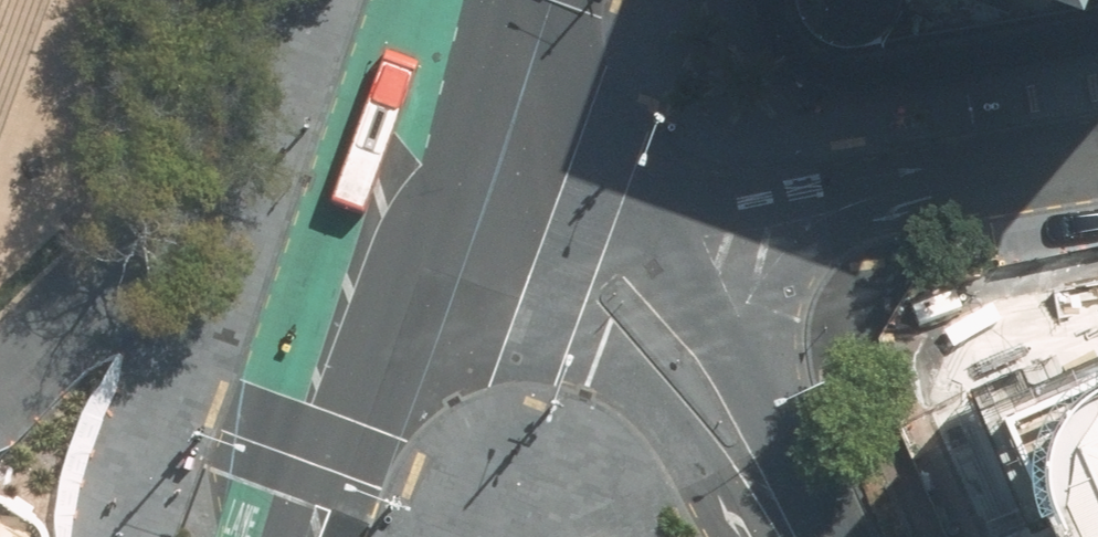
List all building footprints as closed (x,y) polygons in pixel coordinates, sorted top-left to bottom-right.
[(1088,23),(1096,0),(1024,0),(1088,23)] [(1066,290),(1023,303),(980,340),(947,388),(940,421),(982,536),(998,536),(1047,512),(1059,536),(1097,536),(1097,284),(1066,290)]
